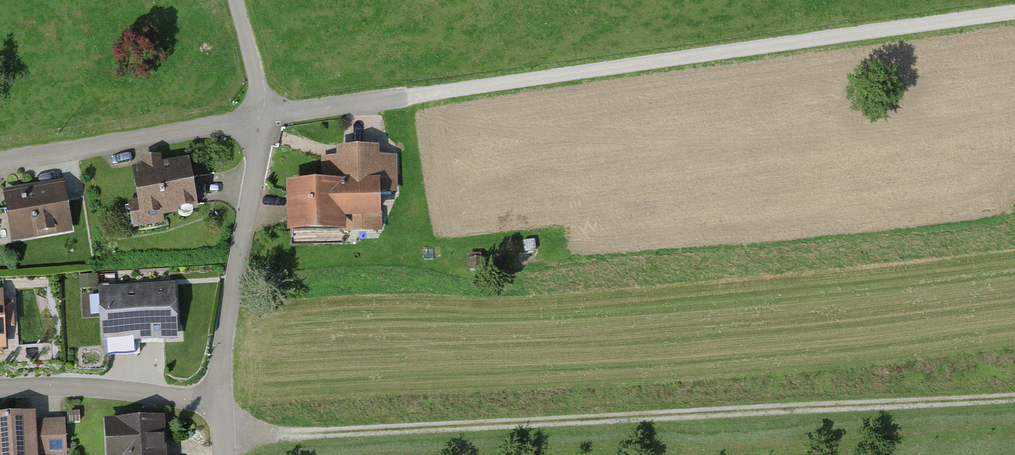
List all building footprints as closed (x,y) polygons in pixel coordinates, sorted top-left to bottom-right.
[(382,240),(380,152),(287,154),(288,242),(382,240)] [(187,159),(127,168),(136,227),(196,219),(187,159)] [(64,185),(5,193),(12,243),(71,235),(64,185)] [(174,285),(99,290),(103,350),(178,346),(174,285)] [(0,418),(0,454),(33,454),(32,417),(0,418)] [(111,423),(112,454),(163,454),(162,421),(111,423)]
